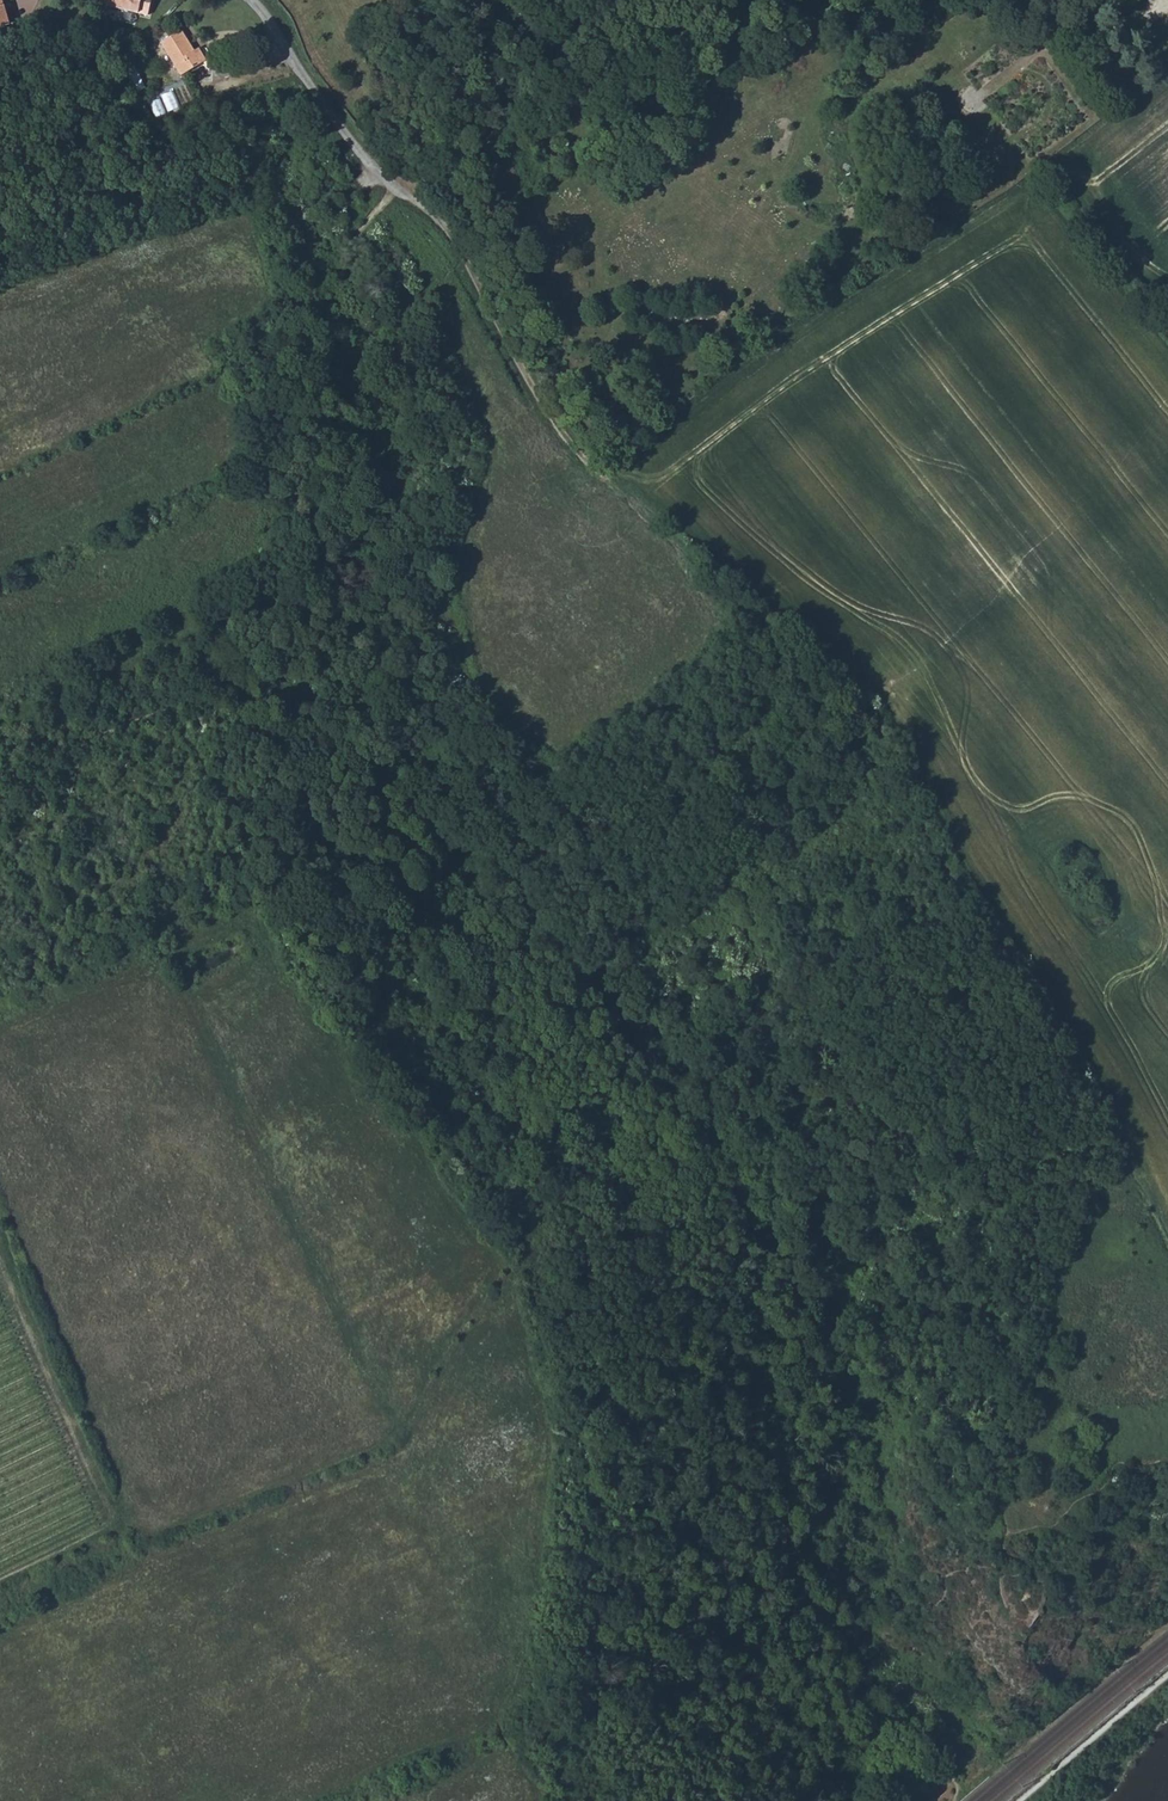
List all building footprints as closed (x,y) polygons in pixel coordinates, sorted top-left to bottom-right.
[(155,0),(103,0),(104,5),(151,16),(155,0)] [(9,23),(4,5),(0,7),(0,26),(9,23)] [(206,61),(198,49),(194,52),(181,31),(162,42),(182,75),(204,62),(206,61)] [(926,49),(916,54),(930,76),(939,71),(926,49)] [(204,62),(209,71),(222,63),(214,56),(206,61),(204,62)]
